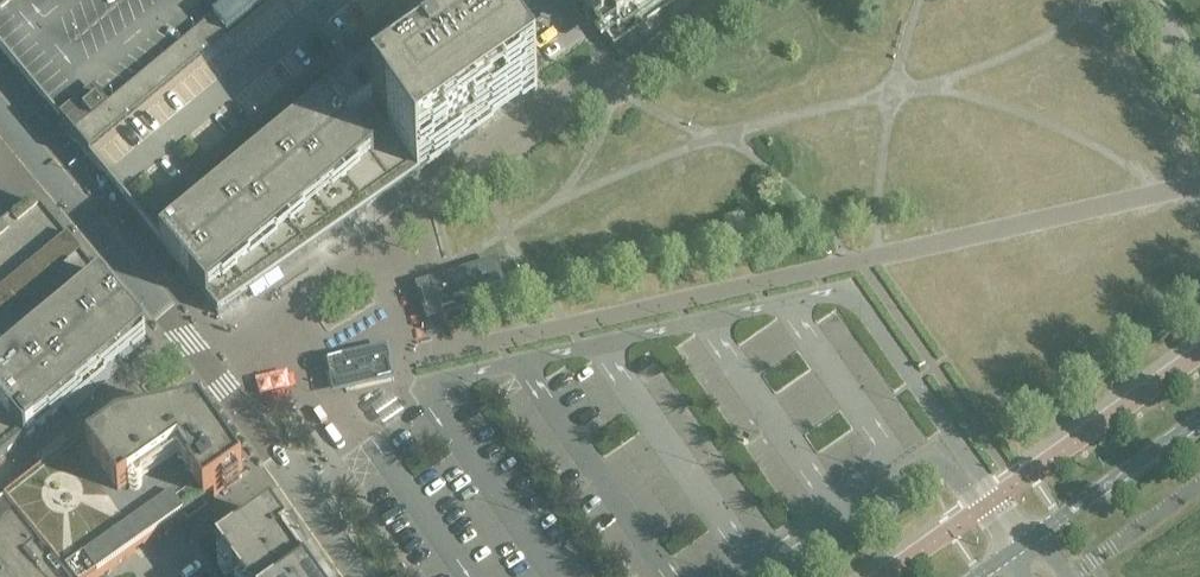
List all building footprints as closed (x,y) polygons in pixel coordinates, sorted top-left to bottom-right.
[(474,124),(530,85),(535,93),(538,91),(474,0),(0,0),(0,51),(2,49),(17,66),(14,68),(38,96),(40,94),(63,122),(60,124),(218,314),(479,132),(474,124)] [(575,5),(580,1),(590,15),(585,19),(590,26),(596,23),(614,49),(684,0),(571,0),(575,5)] [(41,425),(147,337),(34,201),(31,203),(0,229),(0,460),(41,425)] [(495,263),(430,283),(440,314),(505,294),(495,263)] [(388,353),(340,364),(346,391),(394,380),(388,353)] [(67,576),(100,576),(243,477),(205,422),(203,415),(200,416),(200,415),(79,442),(4,500),(67,576)] [(4,500),(4,501),(4,500),(0,503),(0,576),(67,576),(4,500)] [(271,515),(217,554),(233,576),(314,576),(271,515)]
